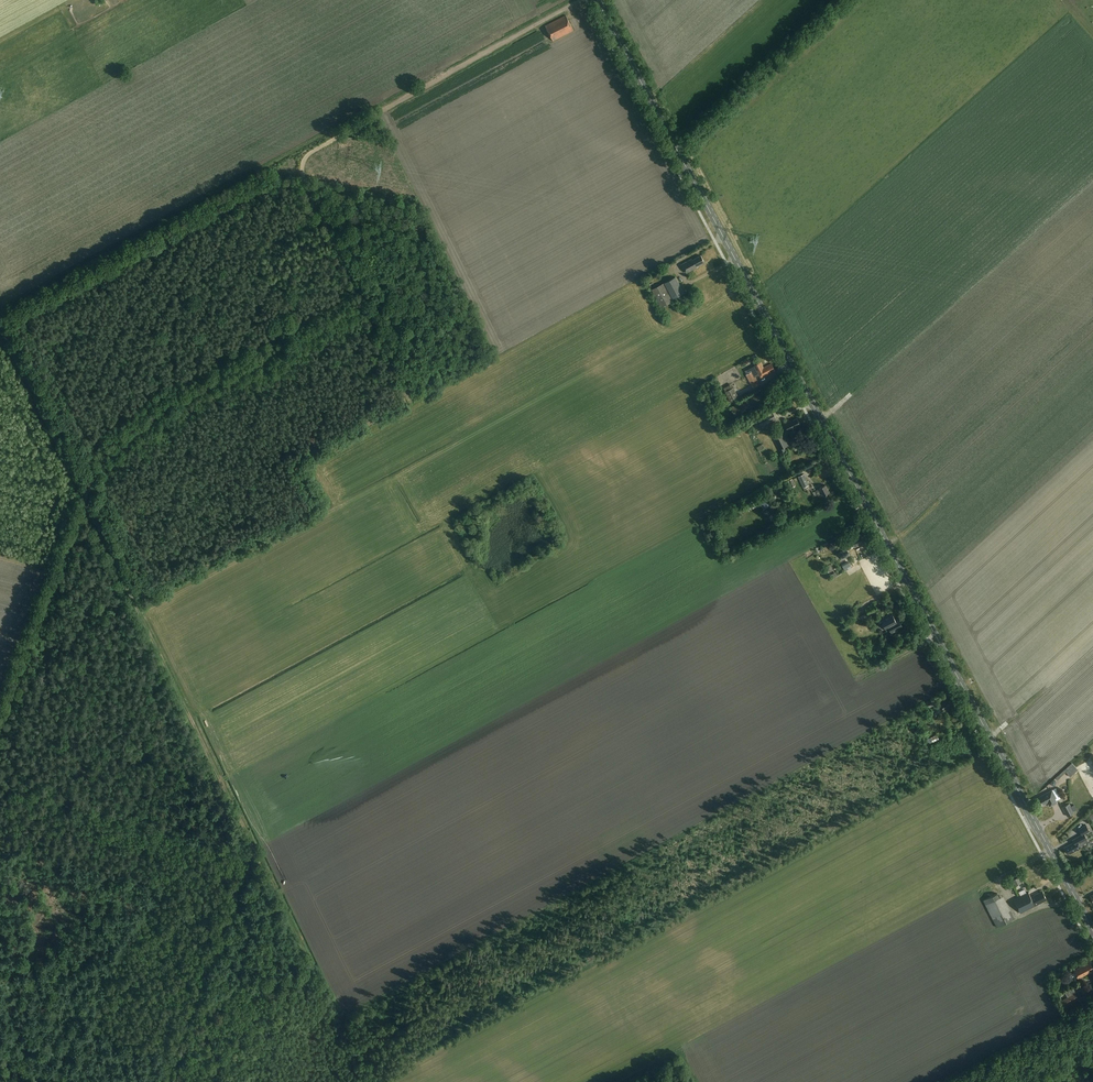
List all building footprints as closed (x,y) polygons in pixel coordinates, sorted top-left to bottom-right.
[(574,30),(566,15),(546,25),(554,41),(574,30)] [(705,261),(701,255),(693,259),(692,258),(682,263),(687,272),(697,267),(697,266),(705,261)] [(663,272),(661,269),(656,272),(657,274),(646,280),(647,282),(658,276),(658,275),(663,272)] [(684,292),(676,276),(664,282),(673,298),(684,292)] [(673,301),(663,283),(652,289),(654,291),(652,292),(653,295),(655,294),(662,307),(673,301)] [(764,367),(762,362),(755,365),(757,369),(746,375),(747,375),(745,376),(747,380),(749,379),(753,387),(760,384),(756,376),(761,373),(763,376),(771,372),(770,371),(775,369),(772,363),(764,367)] [(739,397),(734,387),(725,392),(731,402),(739,397)] [(768,399),(764,390),(731,408),(736,417),(768,399)] [(779,422),(773,411),(758,418),(764,430),(779,422)] [(801,425),(797,417),(790,421),(790,420),(785,423),(788,428),(785,430),(787,433),(791,431),(790,430),(801,425)] [(781,452),(786,450),(785,447),(789,445),(783,433),(774,438),(781,452)] [(765,450),(763,444),(757,447),(760,452),(765,450)] [(801,483),(807,480),(804,474),(798,477),(801,483)] [(830,492),(826,484),(820,487),(820,488),(816,490),(818,494),(822,492),(824,495),(830,492)] [(860,536),(860,535),(852,539),(855,546),(865,541),(862,535),(860,536)] [(851,557),(846,548),(838,553),(842,559),(845,557),(846,559),(851,557)] [(878,610),(874,604),(866,609),(871,618),(874,616),(872,613),(878,610)] [(896,620),(892,613),(881,619),(887,630),(890,629),(892,633),(903,627),(899,619),(896,620)] [(955,705),(951,696),(938,704),(938,705),(935,706),(939,712),(942,711),(942,712),(955,705)] [(935,704),(932,699),(925,703),(928,709),(934,707),(933,705),(935,704)] [(1077,768),(1072,763),(1056,778),(1058,779),(1066,772),(1069,775),(1077,768)] [(983,773),(977,776),(987,793),(993,790),(983,773)] [(1056,797),(1052,790),(1040,796),(1040,797),(1038,798),(1042,805),(1048,801),(1049,804),(1052,804),(1055,803),(1056,800),(1055,798),(1056,797)] [(1074,813),(1070,803),(1063,807),(1068,816),(1074,813)] [(976,812),(983,827),(990,824),(983,808),(976,812)] [(1089,831),(1086,825),(1078,829),(1081,835),(1072,840),(1074,842),(1064,847),(1067,853),(1069,852),(1070,853),(1081,847),(1080,846),(1087,841),(1086,839),(1084,834),(1089,831)] [(1021,883),(1018,877),(1013,880),(1015,886),(1021,883)] [(1047,899),(1042,891),(1031,896),(1029,892),(1014,899),(1021,913),(1036,905),(1035,905),(1047,899)] [(1015,918),(1001,892),(984,900),(997,927),(1015,918)] [(1089,961),(1083,964),(1084,965),(1074,970),(1079,978),(1090,972),(1089,971),(1092,969),(1092,968),(1091,964),(1089,961)] [(1082,1003),(1073,988),(1065,992),(1068,997),(1061,1000),(1065,1006),(1070,1003),(1073,1008),(1082,1003)]
